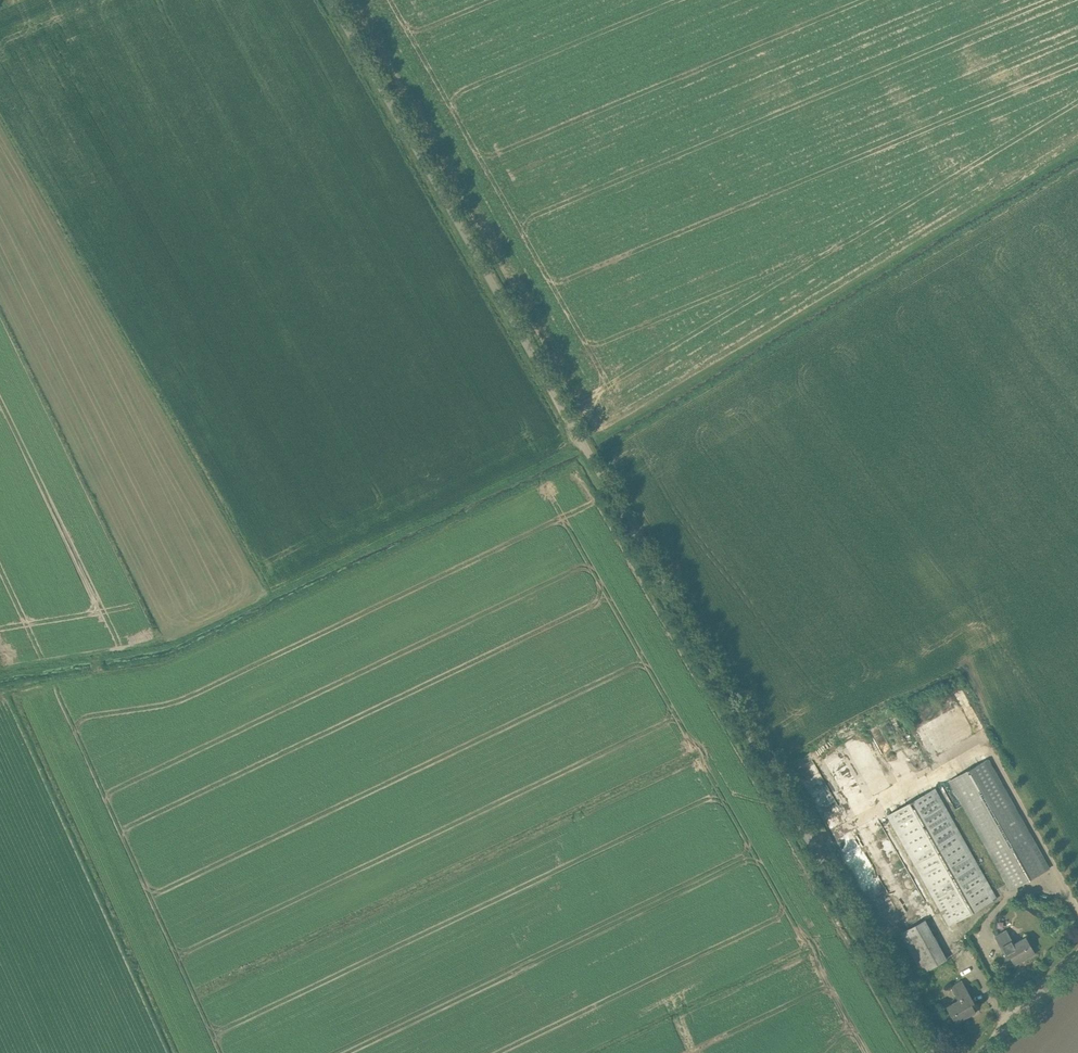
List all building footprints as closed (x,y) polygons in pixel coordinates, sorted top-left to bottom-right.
[(988,759),(949,781),(1010,890),(1049,868),(988,759)] [(996,898),(935,789),(887,815),(949,925),(996,898)] [(901,934),(922,973),(932,967),(946,960),(924,921),(910,929),(901,934)] [(995,936),(1002,949),(1007,959),(1010,957),(1015,965),(1021,961),(1021,960),(1023,959),(1024,960),(1035,954),(1026,937),(1014,944),(1006,930),(995,936)] [(958,955),(956,949),(966,945),(963,940),(952,945),(955,951),(946,955),(948,959),(958,955)] [(962,980),(951,987),(958,1000),(946,1007),(956,1023),(976,1012),(974,1012),(973,1010),(974,1009),(972,1004),(974,1003),(962,980)]
